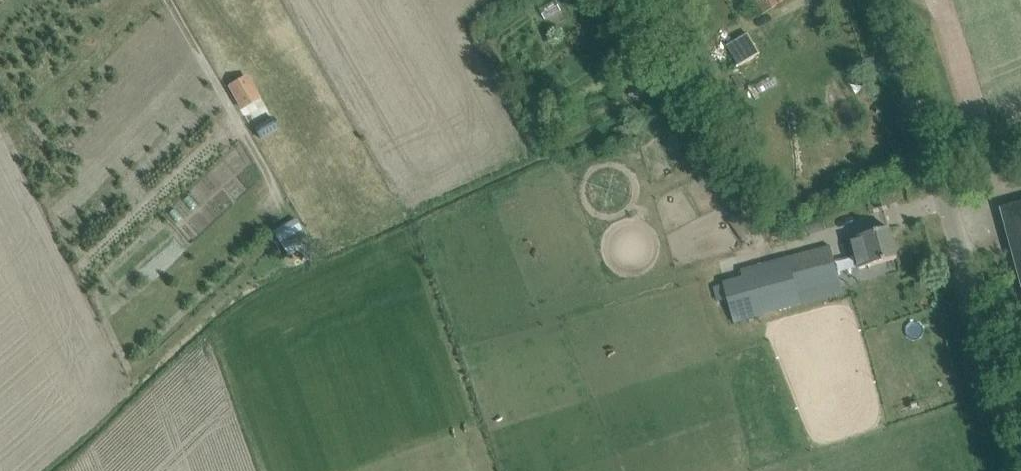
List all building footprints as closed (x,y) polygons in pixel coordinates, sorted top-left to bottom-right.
[(757,2),(758,1),(764,12),(773,7),(773,8),(786,0),(756,0),(757,2)] [(739,66),(755,57),(743,36),(727,45),(739,66)] [(261,99),(248,75),(228,86),(242,110),(261,99)] [(276,128),(268,114),(248,125),(257,139),(276,128)] [(1020,203),(1001,208),(1020,284),(1020,203)] [(383,214),(388,225),(405,217),(401,206),(383,214)] [(729,221),(743,241),(754,234),(740,214),(729,221)] [(273,231),(293,264),(320,253),(313,240),(310,241),(296,218),(273,231)] [(890,228),(870,233),(851,239),(859,269),(898,258),(890,228)] [(743,276),(723,282),(734,324),(758,317),(760,317),(781,311),(830,298),(826,284),(840,280),(832,245),(741,269),(743,276)]
